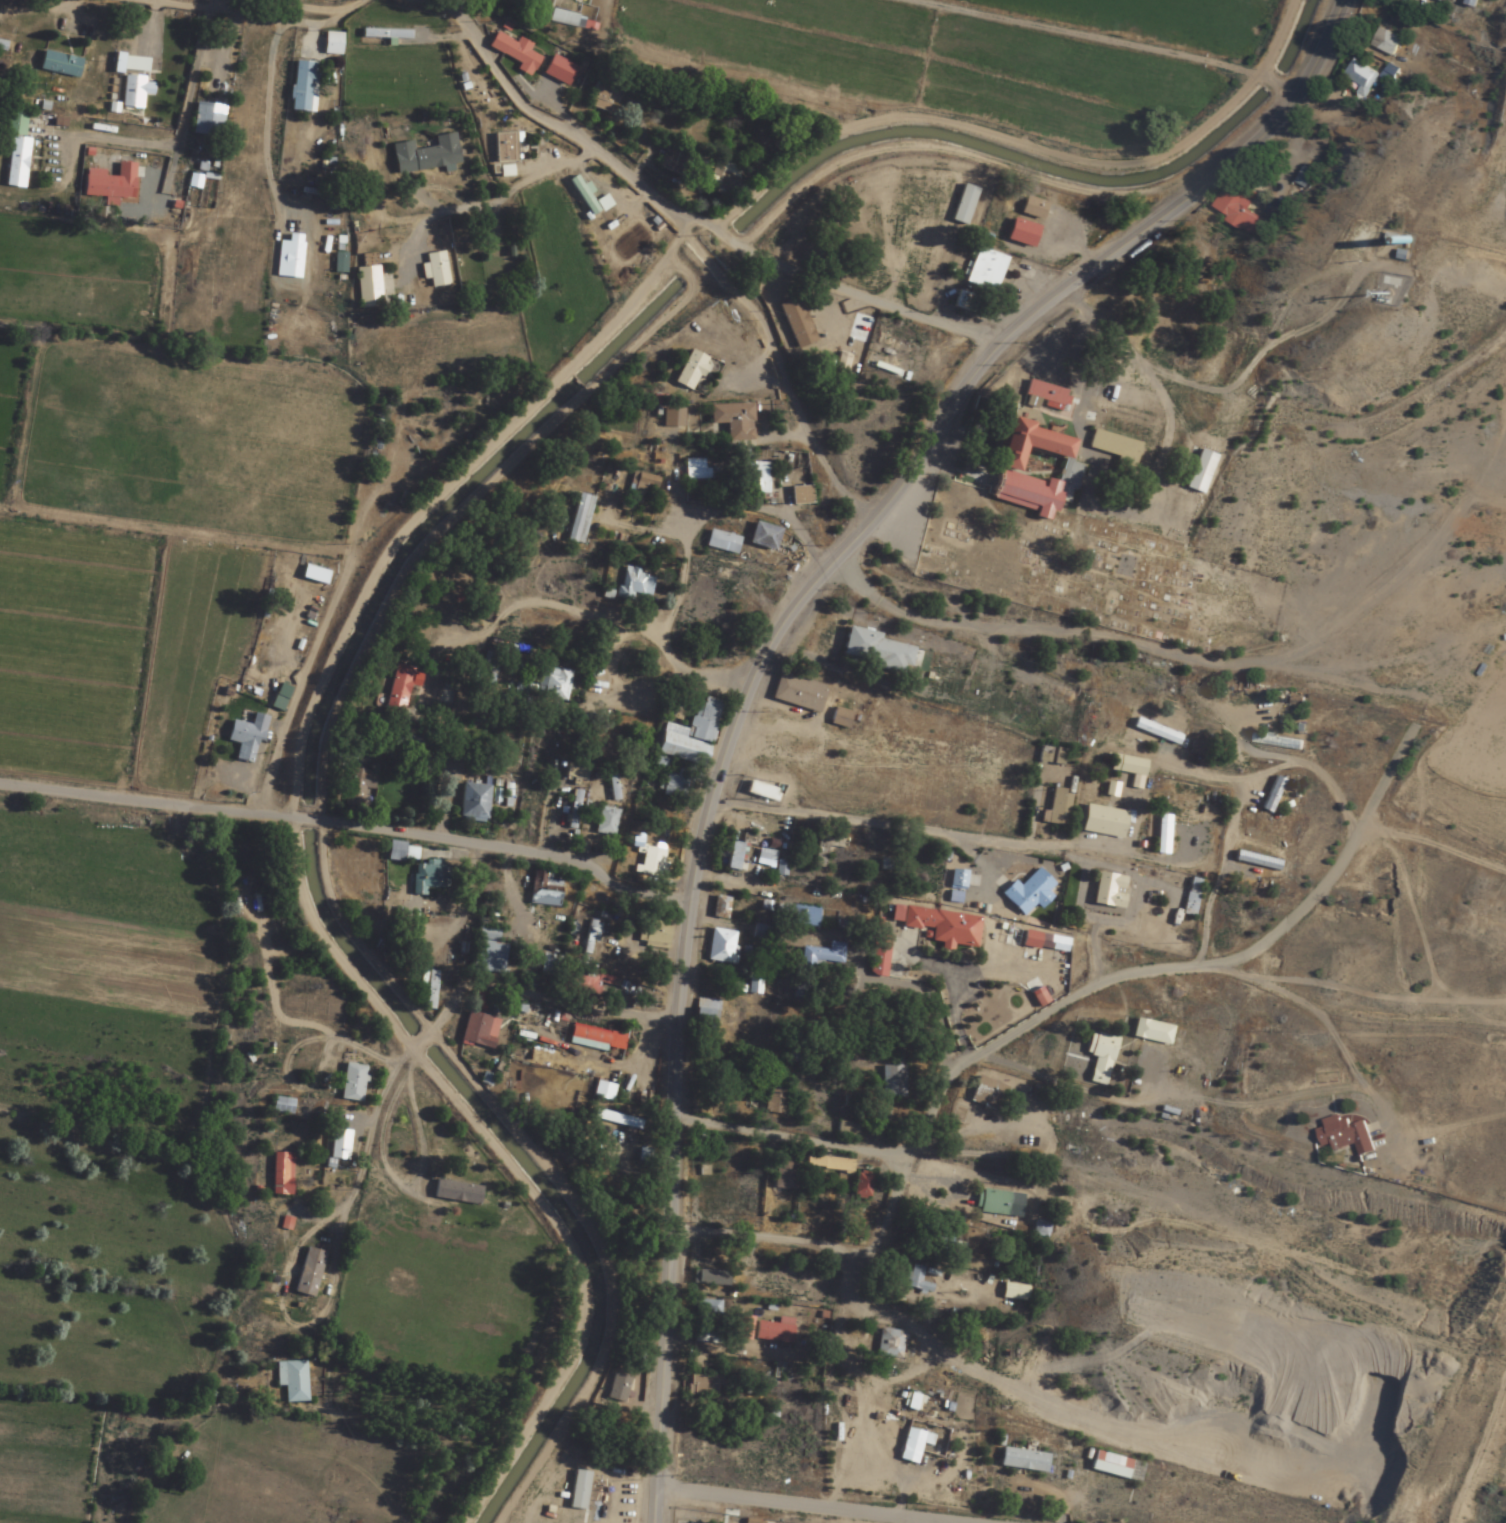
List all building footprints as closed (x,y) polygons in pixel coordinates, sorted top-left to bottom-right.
[(1392,57),(1401,39),(1382,30),(1374,48),(1392,57)] [(322,56),(340,56),(340,33),(322,33),(322,56)] [(486,48),(518,63),(514,71),(529,78),(538,58),(526,52),(529,45),(516,38),(513,43),(493,33),(486,48)] [(78,79),(82,60),(43,51),(39,70),(78,79)] [(563,88),(574,69),(550,55),(539,74),(563,88)] [(1342,76),(1366,92),(1377,75),(1354,59),(1342,76)] [(288,111),(312,113),(317,64),(293,61),(288,111)] [(122,108),(143,109),(143,77),(123,77),(122,108)] [(607,114),(611,105),(603,102),(609,88),(594,82),(585,106),(607,114)] [(220,138),(223,106),(194,103),(191,135),(220,138)] [(29,139),(24,138),(27,112),(7,109),(4,135),(11,136),(5,187),(23,189),(29,139)] [(453,134),(433,137),(434,148),(409,151),(412,171),(457,164),(453,134)] [(512,135),(493,135),(493,162),(512,162),(512,135)] [(692,168),(688,152),(680,155),(677,143),(656,149),(664,176),(692,168)] [(135,164),(118,163),(117,178),(103,177),(103,170),(84,169),(82,197),(133,199),(135,164)] [(716,192),(733,192),(733,164),(709,164),(709,183),(716,183),(716,192)] [(602,197),(591,204),(574,177),(568,181),(590,216),(599,210),(597,207),(605,203),(602,197)] [(1254,238),(1264,220),(1245,209),(1255,192),(1229,178),(1212,208),(1226,216),(1224,220),(1254,238)] [(950,222),(965,227),(977,190),(962,185),(950,222)] [(1040,221),(1046,204),(1023,197),(1018,214),(1040,221)] [(1032,248),(1038,227),(1011,219),(1005,241),(1032,248)] [(301,279),(302,244),(283,244),(282,278),(301,279)] [(994,293),(1006,258),(977,248),(965,283),(994,293)] [(429,288),(447,286),(444,253),(425,254),(426,265),(421,266),(422,280),(428,279),(429,288)] [(346,274),(346,254),(335,254),(335,274),(346,274)] [(357,268),(358,308),(378,308),(377,255),(367,256),(368,268),(357,268)] [(974,298),(958,292),(953,305),(969,311),(974,298)] [(777,305),(794,349),(813,342),(796,298),(777,305)] [(691,394),(707,360),(688,350),(671,385),(691,394)] [(1061,409),(1067,392),(1030,379),(1024,396),(1061,409)] [(750,442),(750,405),(708,406),(708,425),(723,425),(723,442),(750,442)] [(682,409),(661,409),(661,428),(682,428),(682,409)] [(993,501),(1052,520),(1058,499),(1069,502),(1072,492),(1076,492),(1084,467),(1073,464),(1073,448),(1075,442),(1007,421),(998,448),(998,480),(993,494),(993,501)] [(1141,443),(1094,430),(1088,449),(1136,462),(1141,443)] [(684,459),(684,480),(728,480),(728,459),(684,459)] [(740,495),(767,495),(767,464),(740,464),(740,495)] [(656,477),(631,475),(629,495),(641,496),(642,488),(655,489),(656,477)] [(790,487),(790,506),(810,506),(810,487),(790,487)] [(581,546),(593,498),(577,494),(565,542),(581,546)] [(773,553),(779,531),(753,523),(747,545),(773,553)] [(736,554),(738,536),(707,532),(704,550),(736,554)] [(638,569),(622,566),(617,599),(630,601),(631,594),(650,596),(653,577),(637,575),(638,569)] [(452,589),(439,589),(439,600),(452,600),(452,589)] [(878,633),(845,626),(839,658),(907,672),(912,646),(877,639),(878,633)] [(478,663),(472,680),(489,685),(499,655),(485,651),(481,663),(478,663)] [(235,693),(255,702),(270,668),(251,659),(235,693)] [(413,668),(395,664),(387,698),(380,696),(377,710),(402,715),(413,668)] [(569,670),(541,665),(535,696),(563,701),(569,670)] [(770,700),(819,713),(826,686),(777,673),(770,700)] [(446,689),(455,690),(456,679),(447,679),(446,689)] [(268,706),(280,712),(293,686),(281,680),(268,706)] [(525,682),(513,680),(509,704),(521,706),(525,682)] [(654,754),(703,766),(720,702),(698,696),(689,730),(662,723),(654,754)] [(847,728),(850,712),(833,708),(830,724),(847,728)] [(265,717),(253,714),(251,725),(230,721),(226,741),(238,743),(235,760),(255,765),(265,717)] [(1131,730),(1178,745),(1182,734),(1134,719),(1131,730)] [(1301,751),(1302,741),(1254,734),(1252,744),(1301,751)] [(1061,765),(1063,748),(1040,745),(1038,762),(1061,765)] [(354,760),(354,747),(335,747),(335,760),(354,760)] [(1147,760),(1111,754),(1109,770),(1144,776),(1147,760)] [(687,771),(665,767),(661,796),(683,799),(687,771)] [(363,789),(374,789),(374,771),(348,770),(346,808),(362,809),(363,789)] [(1270,814),(1285,781),(1275,777),(1260,810),(1270,814)] [(778,790),(749,781),(745,793),(774,802),(778,790)] [(1118,784),(1106,781),(1104,795),(1116,797),(1118,784)] [(488,785),(461,783),(458,820),(485,822),(488,785)] [(567,829),(575,830),(579,790),(571,789),(567,829)] [(1047,825),(1067,827),(1071,792),(1051,789),(1047,825)] [(1122,838),(1126,812),(1084,805),(1080,831),(1122,838)] [(612,837),(618,811),(599,807),(593,833),(612,837)] [(1169,815),(1158,814),(1156,854),(1169,854),(1169,815)] [(846,839),(818,833),(812,866),(824,868),(828,851),(843,854),(846,839)] [(739,871),(742,844),(727,842),(725,869),(739,871)] [(415,863),(417,846),(387,843),(385,859),(415,863)] [(632,873),(662,879),(667,848),(642,843),(638,865),(634,864),(632,873)] [(757,860),(774,861),(774,851),(757,850),(757,860)] [(1233,862),(1279,872),(1281,862),(1236,852),(1233,862)] [(442,863),(412,863),(412,896),(424,896),(424,888),(442,888),(442,863)] [(784,865),(776,866),(777,876),(785,875),(784,865)] [(1054,885),(1037,868),(1019,887),(1013,881),(1000,895),(1023,917),(1034,905),(1039,910),(1052,897),(1047,893),(1054,885)] [(964,889),(967,872),(952,869),(949,887),(964,889)] [(550,872),(531,871),(528,904),(557,907),(559,882),(549,881),(550,872)] [(1093,906),(1123,907),(1124,875),(1094,874),(1093,906)] [(1198,916),(1198,880),(1186,880),(1186,916),(1198,916)] [(731,899),(716,896),(711,917),(726,920),(731,899)] [(819,909),(775,903),(772,922),(817,928),(819,909)] [(976,949),(980,918),(892,905),(890,924),(926,929),(925,941),(939,943),(937,950),(951,952),(952,945),(976,949)] [(671,922),(646,919),(643,947),(667,950),(671,922)] [(770,927),(755,924),(752,938),(767,941),(770,927)] [(500,974),(505,944),(496,943),(498,929),(477,926),(470,970),(500,974)] [(736,965),(738,948),(734,947),(736,933),(711,929),(707,961),(736,965)] [(1069,938),(1024,931),(1021,946),(1066,954),(1069,938)] [(868,974),(885,977),(892,937),(876,934),(868,974)] [(841,965),(843,944),(828,942),(827,950),(801,947),(797,977),(813,979),(814,962),(841,965)] [(558,976),(558,955),(541,955),(541,976),(558,976)] [(560,996),(594,1000),(598,971),(585,969),(585,976),(563,973),(560,996)] [(424,1009),(433,1010),(437,972),(428,971),(424,1009)] [(763,973),(749,971),(746,994),(760,995),(763,973)] [(794,997),(807,998),(807,984),(795,983),(794,997)] [(692,1036),(712,1037),(714,1001),(695,1000),(692,1036)] [(491,1051),(498,1019),(465,1012),(458,1044),(491,1051)] [(1131,1038),(1169,1046),(1173,1027),(1135,1019),(1131,1038)] [(568,1044),(622,1054),(626,1034),(572,1024),(568,1044)] [(1117,1039),(1090,1031),(1083,1054),(1093,1057),(1086,1083),(1104,1087),(1117,1039)] [(788,1064),(807,1064),(807,1052),(788,1052),(788,1064)] [(338,1099),(360,1103),(365,1067),(344,1063),(338,1099)] [(881,1097),(905,1097),(905,1066),(881,1066),(881,1097)] [(996,1080),(971,1080),(971,1107),(996,1107),(996,1080)] [(593,1096),(610,1101),(614,1087),(597,1082),(593,1096)] [(786,1088),(768,1087),(767,1114),(784,1115),(786,1088)] [(271,1113),(291,1115),(293,1099),(273,1097),(271,1113)] [(599,1119),(639,1131),(642,1122),(601,1111),(599,1119)] [(1313,1123),(1320,1149),(1331,1145),(1333,1151),(1354,1145),(1357,1156),(1372,1152),(1363,1119),(1340,1125),(1337,1116),(1313,1123)] [(330,1160),(349,1160),(349,1130),(330,1130),(330,1160)] [(272,1196),(291,1196),(291,1153),(272,1153),(272,1196)] [(854,1160),(807,1156),(806,1169),(853,1173),(854,1160)] [(775,1189),(795,1190),(796,1160),(775,1159),(775,1189)] [(853,1196),(869,1199),(873,1175),(857,1172),(853,1196)] [(481,1186),(434,1180),(432,1199),(478,1205),(481,1186)] [(1011,1193),(978,1188),(974,1213),(1007,1218),(1011,1193)] [(1032,1235),(1047,1239),(1051,1224),(1036,1221),(1032,1235)] [(948,1229),(921,1222),(916,1242),(943,1248),(948,1229)] [(951,1257),(965,1257),(965,1243),(950,1243),(951,1257)] [(326,1254),(305,1248),(292,1293),(313,1299),(326,1254)] [(907,1288),(931,1295),(933,1286),(921,1283),(925,1268),(913,1265),(907,1288)] [(729,1272),(694,1272),(694,1287),(729,1287),(729,1272)] [(720,1301),(693,1301),(693,1331),(707,1331),(707,1315),(720,1315),(720,1301)] [(731,1339),(749,1341),(752,1318),(734,1315),(731,1339)] [(792,1342),(792,1324),(754,1324),(754,1342),(792,1342)] [(901,1360),(904,1331),(880,1329),(876,1357),(901,1360)] [(306,1402),(304,1361),(275,1362),(276,1387),(283,1386),(284,1403),(306,1402)] [(717,1385),(722,1385),(722,1376),(687,1375),(686,1396),(717,1397),(717,1385)] [(611,1400),(622,1401),(624,1381),(612,1380),(611,1400)] [(917,1465),(921,1445),(932,1447),(935,1435),(905,1428),(898,1461),(917,1465)] [(1044,1474),(1048,1455),(1001,1447),(998,1466),(1044,1474)] [(1142,1483),(1146,1463),(1095,1452),(1090,1472),(1142,1483)]
